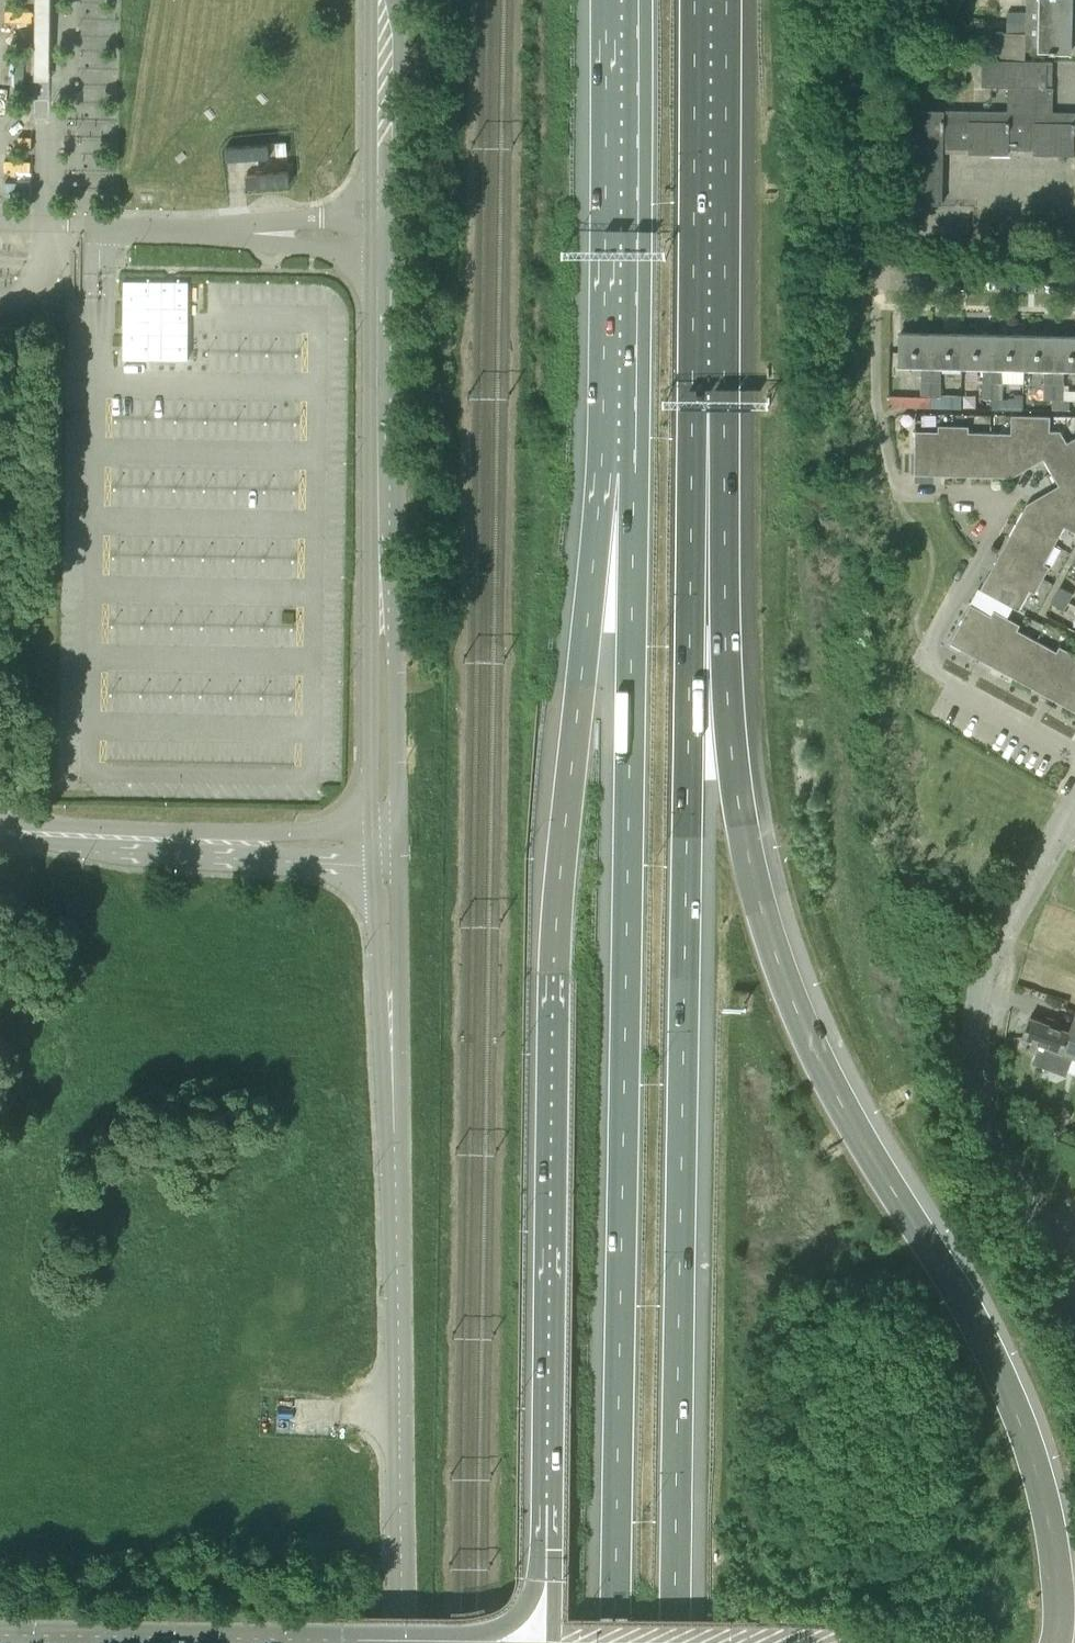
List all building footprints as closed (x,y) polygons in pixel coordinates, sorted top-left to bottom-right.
[(35,80),(50,80),(51,0),(37,0),(35,80)] [(1072,23),(1073,0),(1026,0),(1026,13),(1006,12),(1006,22),(1072,23)] [(1026,50),(1050,50),(1072,51),(1072,23),(1006,22),(994,22),(993,32),(1026,32),(1026,50)] [(1074,154),(1074,132),(1074,122),(1061,122),(1061,111),(1052,111),(1054,61),(983,59),(983,85),(1009,86),(1009,111),(906,109),(904,203),(943,204),(944,152),(1009,153),(1009,149),(1035,149),(1035,154),(1074,155),(1074,154)] [(272,138),(230,139),(230,156),(273,154),(272,138)] [(291,163),(249,170),(251,182),(293,175),(291,163)] [(189,283),(123,283),(123,361),(189,361),(189,283)] [(921,396),(931,396),(932,332),(901,331),(900,365),(921,365),(921,396)] [(932,332),(931,396),(941,396),(942,380),(941,380),(941,367),(962,367),(963,333),(932,332)] [(982,398),(992,398),(994,333),(963,333),(962,367),(983,368),(982,398)] [(994,333),(992,398),(1003,398),(1003,382),(1002,382),(1003,368),(1024,368),(1024,334),(994,333)] [(1044,399),(1054,399),(1056,335),(1024,334),(1024,368),(1044,369),(1044,399)] [(1054,399),(1064,399),(1065,383),(1064,383),(1064,369),(1074,369),(1074,335),(1056,335),(1054,399)] [(1037,455),(1042,455),(1050,430),(1050,415),(1011,414),(1011,433),(991,432),(990,476),(1012,477),(1012,467),(1017,467),(1037,455)] [(934,471),(953,472),(954,425),(938,425),(938,431),(915,430),(914,474),(934,475),(934,471)] [(971,476),(990,476),(991,432),(969,431),(969,425),(954,425),(953,472),(971,472),(971,476)] [(1074,458),(1074,437),(1067,442),(1061,430),(1050,430),(1042,455),(1051,472),(1074,458)] [(1051,472),(1060,487),(1058,491),(1038,503),(1035,507),(1065,526),(1074,531),(1074,458),(1051,472)] [(1055,544),(1065,526),(1035,507),(1027,503),(1016,523),(1055,544)] [(1002,557),(1042,579),(1050,566),(1044,563),(1055,544),(1016,523),(1007,539),(1010,541),(1002,557)] [(1042,579),(1002,557),(993,573),(990,571),(980,589),(1019,610),(1030,590),(1035,592),(1042,579)] [(1056,594),(1068,601),(1073,592),(1060,586),(1056,594)] [(1051,602),(1064,609),(1068,601),(1056,594),(1051,602)] [(969,649),(985,657),(1007,617),(995,610),(992,615),(971,604),(949,642),(967,652),(969,649)] [(999,669),(1016,679),(1037,640),(1018,630),(1021,625),(1007,617),(985,657),(1001,666),(999,669)] [(1035,685),(1051,693),(1073,653),(1058,645),(1055,650),(1037,640),(1016,679),(1033,688),(1035,685)] [(1051,693),(1067,702),(1065,705),(1074,711),(1074,654),(1073,653),(1051,693)] [(1074,1056),(1074,1016),(1069,1030),(1030,1016),(1023,1037),(1074,1056)]
